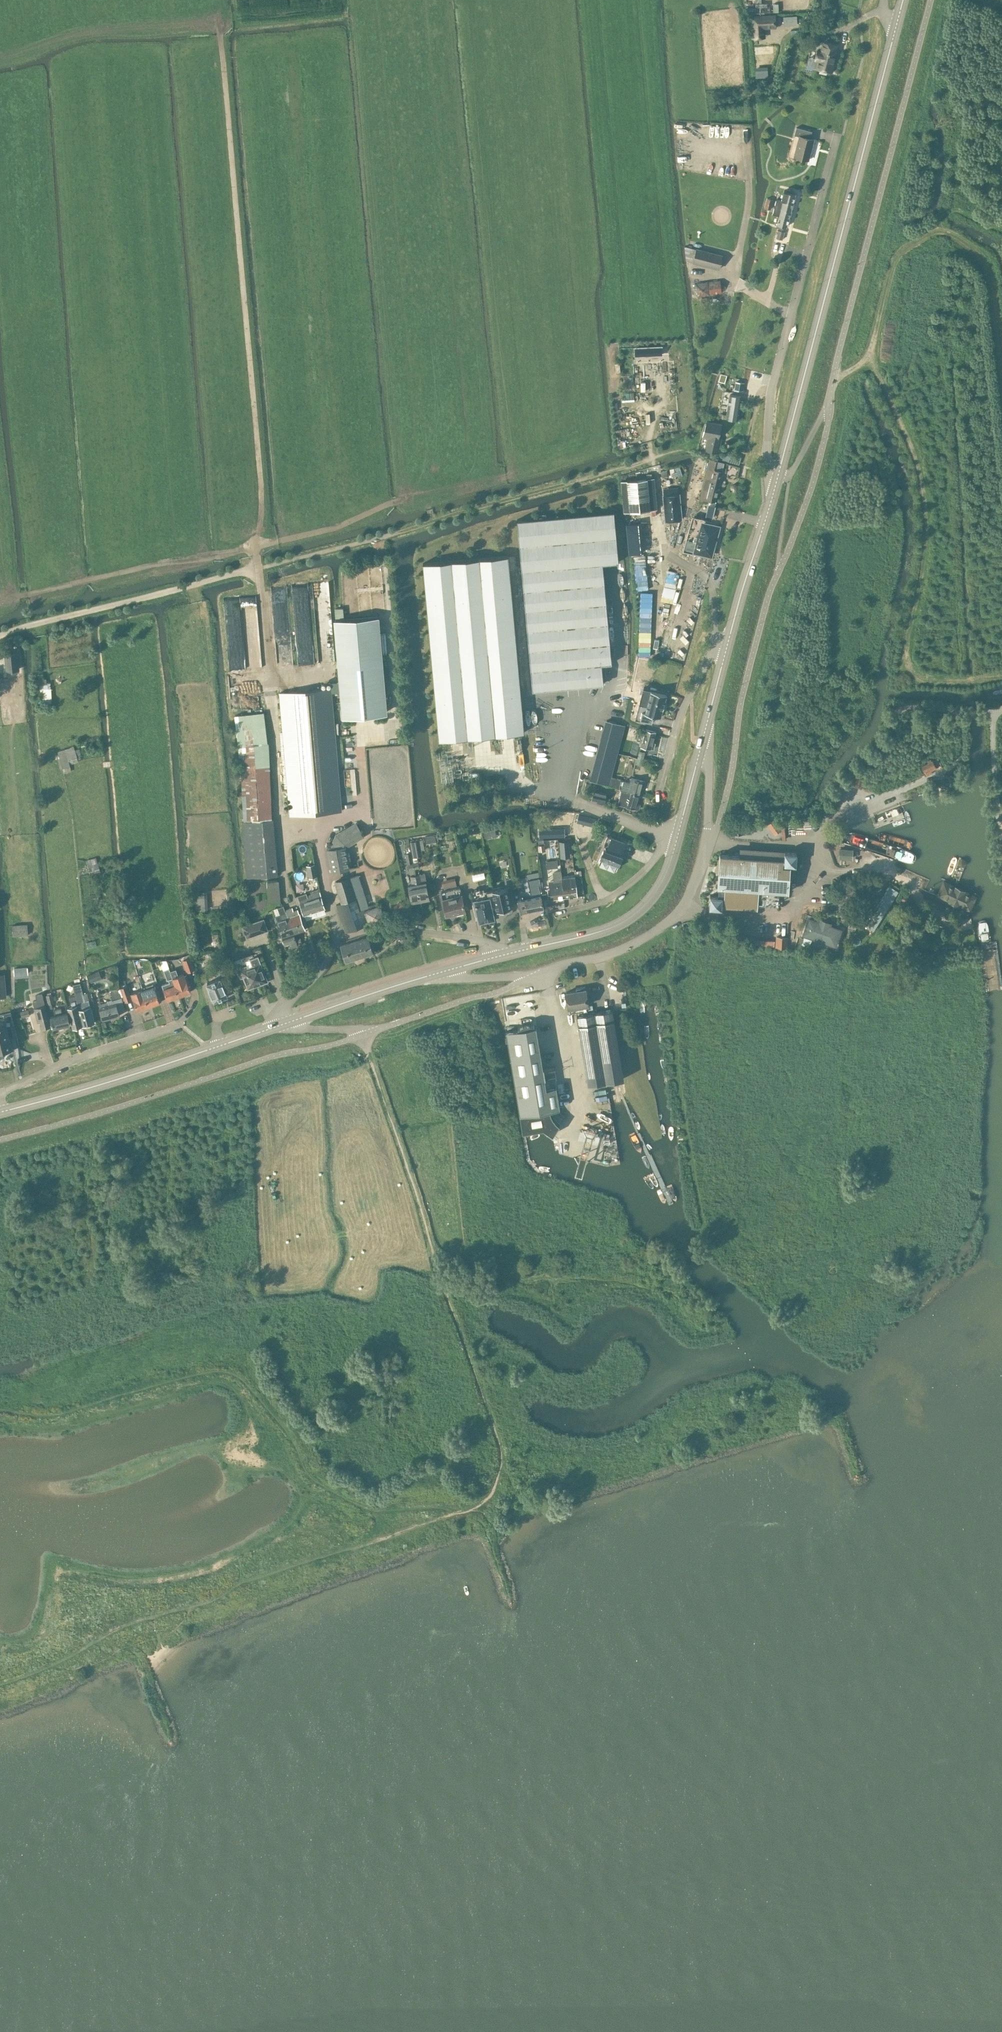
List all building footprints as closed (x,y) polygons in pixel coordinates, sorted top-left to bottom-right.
[(757,8),(746,9),(746,14),(770,13),(770,8),(768,8),(767,4),(756,4),(757,8)] [(751,39),(761,38),(760,24),(776,23),(775,14),(750,15),(751,39)] [(838,45),(823,41),(816,67),(833,71),(838,52),(836,51),(838,45)] [(813,131),(798,127),(796,135),(801,136),(795,156),(810,160),(815,139),(811,138),(813,131)] [(777,198),(775,205),(792,210),(796,194),(793,193),(786,191),(785,191),(783,200),(782,199),(777,198)] [(775,205),(773,214),(778,215),(779,215),(777,223),(778,223),(780,223),(785,225),(788,226),(792,210),(775,205)] [(785,231),(779,230),(776,237),(783,239),(785,231)] [(651,345),(626,347),(627,355),(652,353),(651,345)] [(735,387),(735,389),(743,390),(744,383),(744,382),(738,381),(736,381),(735,387)] [(727,411),(727,418),(738,419),(739,404),(734,403),(735,398),(728,397),(727,401),(722,401),(721,411),(727,411)] [(722,423),(707,420),(703,434),(709,436),(705,449),(715,451),(722,423)] [(709,459),(699,497),(701,498),(706,499),(715,501),(720,480),(719,480),(721,471),(713,469),(712,469),(715,460),(709,459)] [(647,479),(627,481),(630,511),(650,509),(647,479)] [(679,495),(664,496),(666,520),(681,519),(679,495)] [(614,511),(517,520),(522,570),(532,690),(603,684),(601,664),(611,663),(607,622),(604,583),(602,563),(618,562),(614,511)] [(627,532),(641,530),(640,522),(626,524),(627,532)] [(703,522),(695,550),(711,554),(718,527),(703,522)] [(642,544),(628,545),(629,554),(643,553),(642,544)] [(508,555),(424,563),(440,739),(524,731),(508,555)] [(384,710),(376,617),(334,620),(342,714),(384,710)] [(342,811),(332,688),(279,692),(289,815),(342,811)] [(666,697),(651,693),(645,715),(642,714),(640,721),(651,725),(653,718),(660,720),(662,711),(663,711),(664,706),(666,697)] [(248,714),(235,715),(236,729),(237,729),(238,744),(239,756),(243,822),(242,822),(247,878),(278,875),(273,819),(272,819),(268,755),(269,755),(268,742),(266,727),(264,712),(248,714)] [(608,721),(592,781),(609,785),(625,725),(608,721)] [(646,731),(642,746),(647,747),(654,749),(655,743),(652,742),(655,733),(646,731)] [(933,760),(921,765),(924,773),(937,768),(933,760)] [(612,777),(610,785),(619,787),(619,788),(622,789),(631,791),(631,792),(640,794),(642,786),(644,787),(646,781),(643,780),(632,777),(631,782),(624,780),(625,779),(622,778),(621,780),(612,778),(612,777)] [(622,789),(618,803),(622,804),(627,805),(636,808),(639,808),(640,803),(637,802),(640,794),(631,792),(631,791),(622,789)] [(607,793),(594,790),(592,799),(605,802),(607,793)] [(597,818),(579,813),(576,822),(595,827),(597,818)] [(768,823),(767,824),(771,829),(778,825),(777,824),(774,819),(768,823)] [(332,848),(328,849),(332,871),(349,868),(345,847),(363,837),(355,823),(335,835),(331,844),(332,848)] [(539,837),(547,837),(547,828),(539,828),(539,837)] [(557,828),(557,837),(565,836),(564,828),(557,828)] [(601,853),(598,859),(616,868),(622,856),(618,854),(624,842),(610,835),(601,853)] [(413,862),(414,868),(419,867),(418,862),(417,857),(423,856),(420,840),(410,842),(414,862),(413,862)] [(570,840),(560,841),(561,858),(571,857),(570,840)] [(409,869),(414,868),(413,862),(411,852),(405,854),(407,864),(408,864),(409,869)] [(711,893),(711,905),(722,906),(723,901),(758,904),(759,894),(759,888),(788,890),(790,864),(796,865),(797,853),(785,852),(784,859),(740,856),(720,855),(720,858),(720,861),(718,882),(720,882),(719,894),(711,893)] [(558,867),(557,860),(546,861),(547,868),(558,867)] [(315,864),(306,866),(308,878),(317,876),(315,864)] [(552,899),(565,897),(563,880),(562,880),(561,871),(553,871),(554,881),(550,881),(552,899)] [(353,875),(335,880),(342,902),(337,904),(340,913),(346,932),(368,925),(364,910),(363,907),(368,905),(358,873),(353,875)] [(413,884),(408,885),(411,902),(421,900),(416,874),(411,875),(413,884)] [(420,874),(416,874),(421,900),(429,898),(426,881),(425,879),(422,880),(420,874)] [(563,877),(563,880),(565,897),(577,896),(576,875),(563,877)] [(970,891),(936,877),(929,892),(963,907),(970,891)] [(897,890),(889,884),(863,926),(871,931),(897,890)] [(488,889),(489,894),(492,912),(511,908),(506,885),(493,888),(488,889)] [(544,908),(540,890),(531,891),(532,896),(523,898),(523,896),(520,897),(521,899),(517,899),(520,913),(544,908)] [(204,891),(196,891),(197,910),(205,909),(204,891)] [(326,907),(321,891),(300,898),(305,914),(326,907)] [(467,909),(463,891),(443,896),(447,913),(467,909)] [(494,918),(492,912),(489,894),(474,898),(479,921),(482,921),(494,918)] [(280,914),(275,916),(276,920),(280,931),(285,945),(289,944),(291,948),(298,946),(298,945),(303,944),(300,937),(296,938),(294,934),(286,910),(284,910),(283,906),(278,908),(279,912),(280,914)] [(292,907),(286,910),(294,934),(306,930),(300,913),(299,913),(298,909),(293,910),(292,907)] [(849,908),(842,919),(849,923),(849,922),(855,912),(849,908)] [(825,921),(809,916),(804,931),(820,936),(825,921)] [(264,918),(243,925),(246,935),(247,937),(267,930),(267,928),(264,918)] [(825,921),(820,936),(836,942),(841,926),(825,921)] [(28,935),(28,924),(12,925),(13,936),(28,935)] [(368,936),(357,939),(360,950),(361,950),(363,955),(373,952),(368,936)] [(787,936),(776,936),(775,945),(787,946),(787,936)] [(346,961),(363,955),(361,950),(360,950),(357,939),(341,944),(346,961)] [(267,980),(256,952),(232,961),(239,978),(243,977),(248,988),(267,980)] [(190,958),(184,960),(188,971),(194,968),(190,958)] [(228,970),(227,969),(226,968),(225,968),(224,968),(224,969),(223,969),(222,970),(221,971),(221,972),(221,973),(222,974),(222,975),(223,976),(224,976),(225,977),(226,976),(227,976),(228,976),(229,975),(229,974),(229,973),(229,972),(229,971),(229,970),(228,970)] [(168,980),(173,978),(173,976),(170,969),(165,971),(168,980)] [(173,978),(175,984),(179,995),(190,992),(183,972),(173,976),(173,978)] [(227,997),(220,977),(207,982),(214,1002),(227,997)] [(75,983),(73,984),(83,1025),(95,1022),(89,1000),(85,1001),(79,978),(74,980),(75,983)] [(142,987),(142,988),(143,988),(143,989),(145,994),(149,1006),(160,1002),(156,991),(153,983),(147,985),(142,987)] [(168,999),(179,995),(175,984),(164,988),(168,999)] [(132,999),(127,986),(121,988),(125,1001),(132,999)] [(588,1006),(585,987),(576,988),(576,990),(566,992),(569,1013),(587,1010),(586,1006),(588,1006)] [(125,999),(121,988),(111,991),(113,1000),(112,1001),(113,1003),(109,1005),(108,1002),(99,1004),(103,1020),(120,1015),(119,1012),(125,1010),(122,1000),(125,999)] [(142,988),(131,992),(137,1010),(149,1006),(145,994),(143,989),(143,988),(142,988)] [(55,1002),(53,993),(46,995),(48,1004),(55,1002)] [(46,1001),(44,994),(38,995),(39,1000),(33,1002),(35,1008),(34,1008),(38,1023),(41,1022),(42,1028),(51,1026),(45,1004),(44,1002),(46,1001)] [(73,1006),(68,1007),(73,1028),(83,1026),(77,1005),(76,1005),(75,1001),(71,1002),(73,1006)] [(62,1013),(61,1007),(55,1009),(56,1014),(51,1015),(53,1027),(70,1024),(67,1011),(62,1013)] [(30,1015),(28,1009),(20,1012),(22,1017),(30,1015)] [(623,1078),(612,1009),(577,1015),(588,1084),(623,1078)] [(0,1018),(0,1053),(13,1050),(5,1017),(0,1018)] [(507,1030),(506,1030),(520,1114),(523,1132),(543,1128),(552,1134),(559,1124),(558,1122),(556,1121),(554,1119),(553,1117),(552,1115),(551,1113),(550,1111),(550,1109),(560,1107),(556,1086),(546,1087),(536,1025),(534,1026),(534,1024),(533,1024),(532,1024),(530,1023),(529,1023),(528,1023),(527,1023),(526,1023),(525,1023),(524,1023),(523,1024),(522,1024),(521,1025),(520,1026),(519,1026),(519,1027),(518,1027),(518,1028),(507,1030)]
